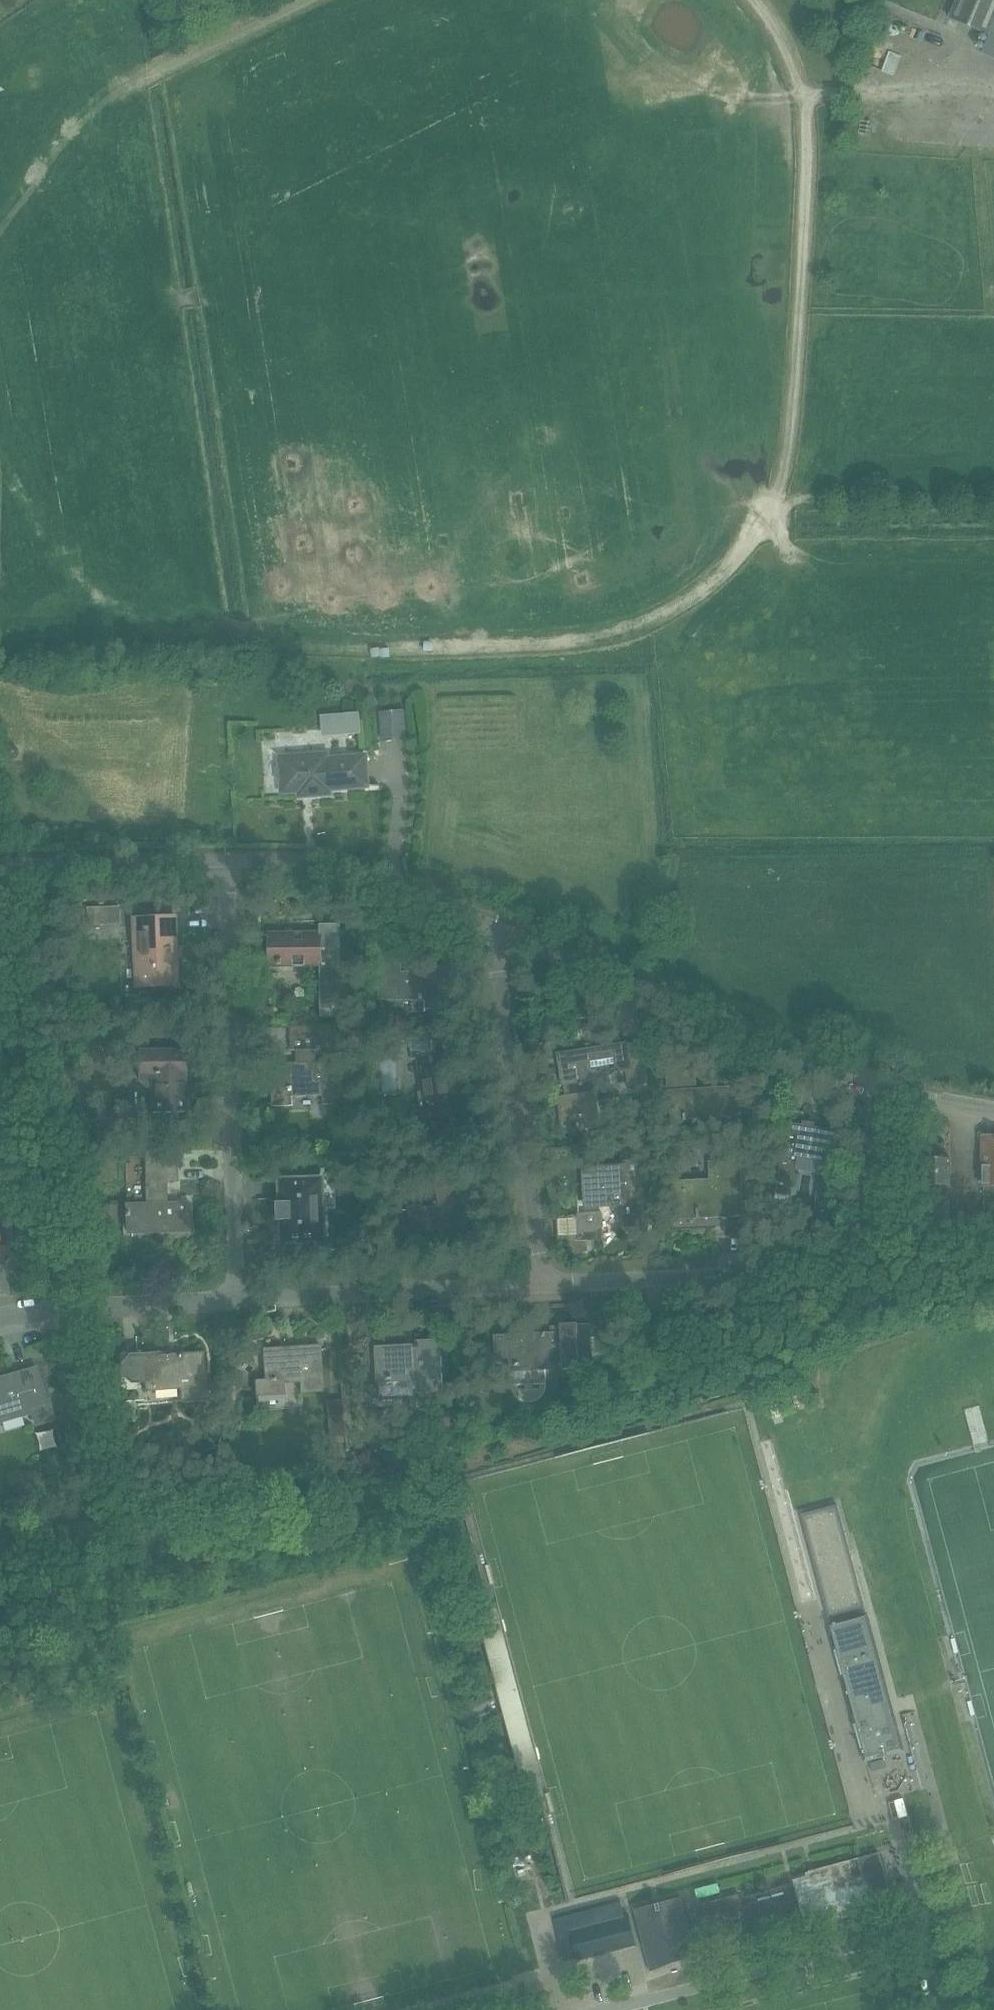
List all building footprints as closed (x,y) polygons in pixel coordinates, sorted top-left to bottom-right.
[(950,18),(990,34),(982,53),(993,57),(993,0),(957,0),(950,18)] [(899,45),(894,67),(909,71),(915,49),(899,45)] [(917,130),(916,118),(898,119),(899,131),(917,130)] [(418,703),(391,704),(392,733),(419,733),(418,703)] [(283,793),(299,792),(311,791),(312,796),(330,794),(330,789),(368,787),(366,756),(328,759),(327,754),(280,758),(281,769),(278,769),(279,782),(282,782),(283,793)] [(134,918),(134,938),(137,986),(176,985),(175,958),(182,958),(181,947),(174,947),(173,917),(134,918)] [(341,1016),(341,945),(340,925),(320,925),(321,932),(271,932),(271,967),(321,967),(321,1016),(341,1016)] [(427,1007),(430,1007),(450,1007),(450,968),(428,967),(428,974),(400,974),(400,954),(382,954),(382,1000),(427,1000),(427,1007)] [(320,1026),(310,1026),(290,1027),(291,1050),(298,1050),(298,1062),(272,1063),(273,1106),(294,1105),(293,1095),(323,1094),(324,1105),(348,1104),(347,1081),(339,1081),(339,1061),(316,1062),(316,1050),(321,1050),(320,1026)] [(349,1030),(349,1039),(353,1039),(353,1047),(365,1047),(364,1033),(349,1030)] [(364,1033),(365,1047),(380,1047),(380,1036),(364,1033)] [(424,1132),(425,1133),(467,1127),(463,1102),(457,1103),(457,1100),(452,1101),(451,1094),(452,1093),(446,1053),(437,1055),(435,1040),(409,1036),(412,1059),(418,1058),(422,1091),(418,1092),(421,1110),(415,1112),(410,1119),(412,1126),(418,1132),(424,1132)] [(628,1043),(557,1053),(564,1096),(558,1097),(561,1121),(584,1118),(586,1129),(600,1127),(591,1068),(615,1064),(616,1073),(626,1071),(628,1087),(648,1084),(643,1043),(640,1044),(629,1045),(628,1043)] [(184,1112),(183,1051),(138,1052),(138,1074),(138,1078),(140,1082),(146,1087),(149,1089),(153,1089),(153,1113),(184,1112)] [(668,1060),(671,1100),(672,1117),(682,1116),(683,1118),(687,1117),(687,1114),(707,1112),(707,1115),(752,1112),(750,1079),(726,1080),(727,1089),(696,1090),(694,1059),(668,1060)] [(775,1198),(791,1201),(798,1156),(830,1161),(826,1184),(819,1182),(811,1228),(827,1230),(842,1131),(803,1125),(805,1112),(789,1109),(775,1198)] [(984,1157),(983,1185),(993,1185),(993,1137),(984,1137),(984,1157)] [(190,1203),(177,1203),(167,1203),(167,1181),(177,1181),(176,1150),(146,1151),(147,1182),(150,1182),(151,1203),(126,1204),(127,1233),(191,1231),(190,1203)] [(646,1158),(627,1159),(628,1164),(623,1165),(623,1163),(583,1166),(586,1204),(587,1204),(586,1204),(621,1202),(622,1228),(617,1228),(617,1229),(645,1227),(643,1203),(647,1203),(647,1200),(643,1201),(642,1187),(645,1186),(646,1187),(647,1187),(646,1171),(646,1158)] [(907,1184),(917,1256),(982,1247),(979,1218),(950,1222),(950,1158),(924,1158),(924,1182),(907,1184)] [(674,1183),(675,1199),(676,1219),(728,1217),(728,1234),(750,1233),(749,1201),(743,1201),(741,1161),(712,1162),(713,1181),(674,1183)] [(278,1202),(277,1202),(278,1220),(279,1220),(283,1220),(284,1240),(297,1240),(297,1244),(311,1243),(311,1240),(324,1239),(321,1179),(318,1179),(318,1176),(307,1176),(307,1180),(281,1180),(281,1181),(281,1182),(282,1198),(282,1199),(282,1201),(278,1202)] [(578,1202),(580,1238),(600,1237),(599,1219),(602,1219),(601,1212),(584,1213),(584,1214),(580,1214),(579,1202),(578,1202)] [(12,1246),(11,1211),(0,1211),(0,1246),(12,1246)] [(579,1369),(579,1366),(593,1366),(591,1324),(578,1325),(578,1323),(561,1323),(561,1325),(551,1326),(551,1332),(543,1333),(543,1335),(510,1336),(510,1334),(495,1335),(496,1360),(497,1360),(497,1357),(510,1357),(510,1369),(511,1368),(511,1364),(544,1363),(544,1364),(545,1364),(545,1368),(561,1367),(561,1369),(579,1369)] [(376,1346),(376,1366),(377,1381),(418,1379),(419,1395),(443,1394),(441,1340),(416,1341),(416,1345),(376,1346)] [(290,1352),(289,1350),(264,1351),(264,1350),(263,1350),(265,1380),(255,1380),(257,1410),(302,1407),(301,1393),(323,1392),(320,1345),(297,1346),(297,1351),(290,1352)] [(204,1352),(143,1357),(130,1358),(124,1365),(125,1374),(132,1380),(144,1379),(146,1391),(147,1391),(147,1389),(180,1387),(181,1401),(207,1399),(204,1352)] [(0,1378),(0,1383),(1,1385),(0,1385),(0,1416),(30,1408),(35,1424),(53,1419),(48,1401),(46,1402),(36,1368),(0,1378)] [(327,1401),(328,1438),(344,1437),(342,1401),(327,1401)] [(801,1514),(829,1618),(865,1608),(838,1504),(801,1514)] [(831,1626),(866,1759),(882,1755),(883,1758),(886,1758),(885,1754),(901,1749),(865,1617),(831,1626)] [(796,1892),(788,1894),(793,1915),(802,1913),(803,1915),(890,1891),(880,1853),(808,1872),(809,1876),(793,1880),(796,1892)] [(694,1906),(697,1920),(702,1940),(793,1915),(788,1894),(742,1906),(739,1894),(694,1906)] [(679,1950),(695,1946),(682,1897),(660,1903),(660,1905),(656,1906),(656,1904),(634,1910),(651,1972),(671,1965),(671,1964),(682,1960),(679,1950)] [(565,1961),(577,1958),(578,1961),(637,1946),(630,1916),(625,1918),(620,1899),(554,1916),(565,1961)]
